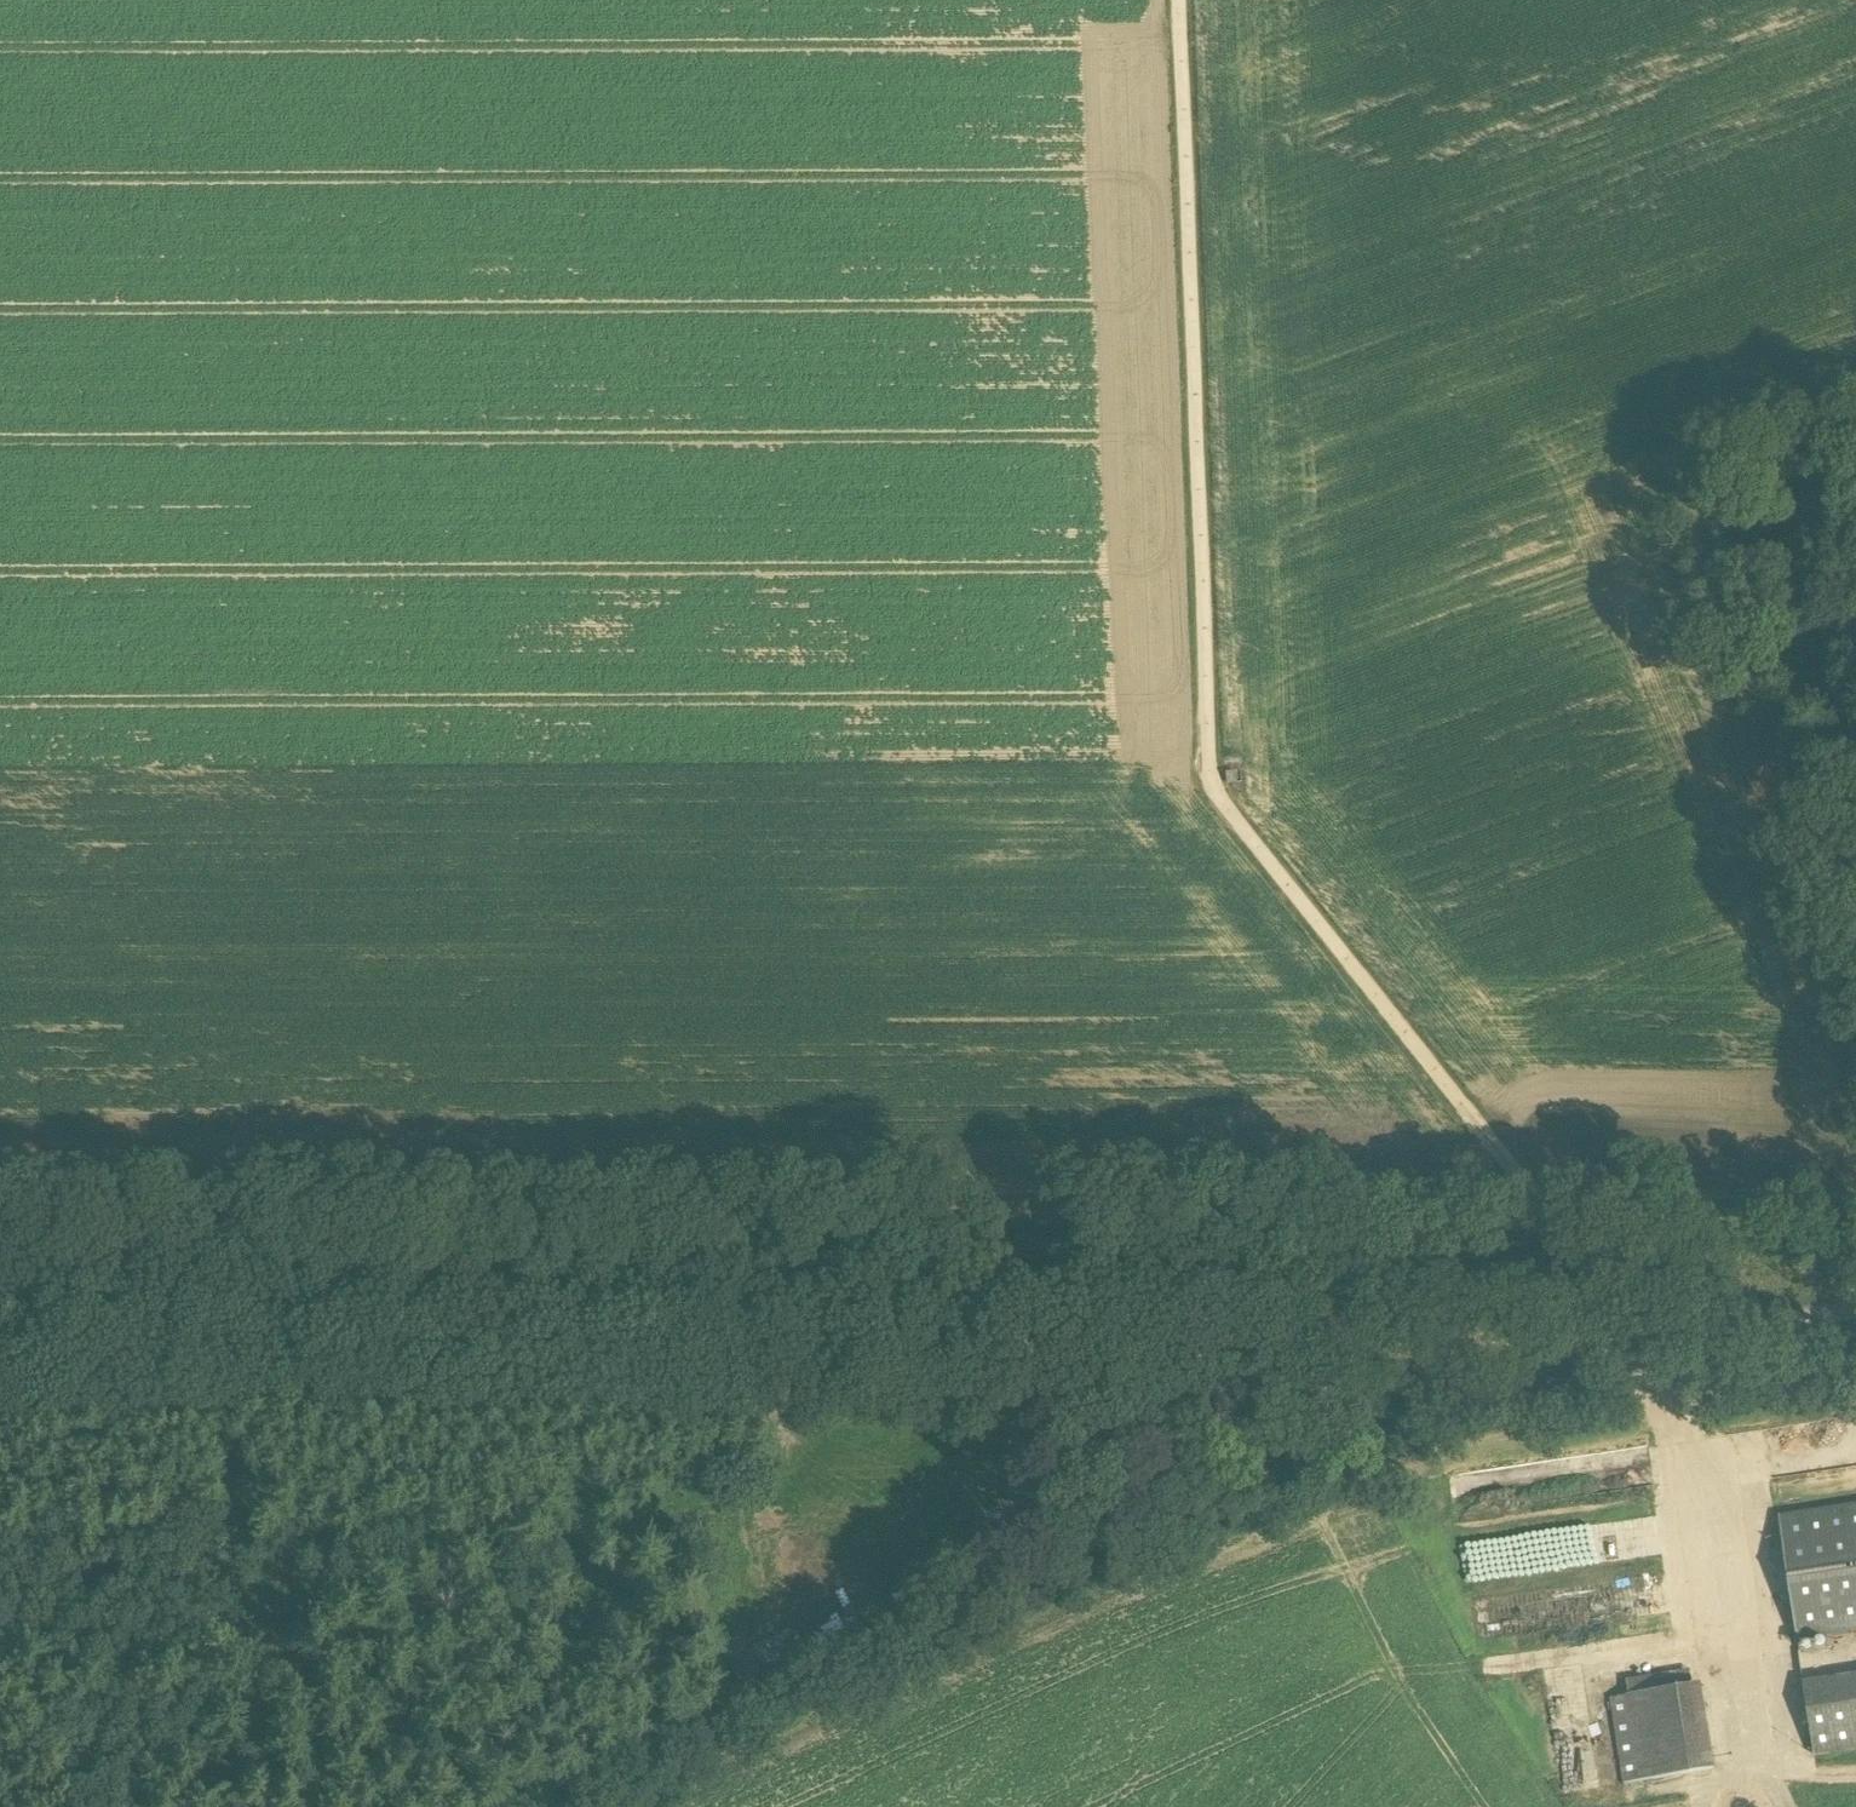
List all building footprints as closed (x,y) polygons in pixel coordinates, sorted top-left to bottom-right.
[(1781,1519),(1798,1638),(1855,1629),(1855,1508),(1781,1519)] [(1622,1783),(1721,1769),(1708,1679),(1693,1682),(1691,1667),(1626,1676),(1629,1693),(1609,1695),(1622,1783)] [(1804,1682),(1814,1756),(1855,1750),(1855,1675),(1804,1682)]
